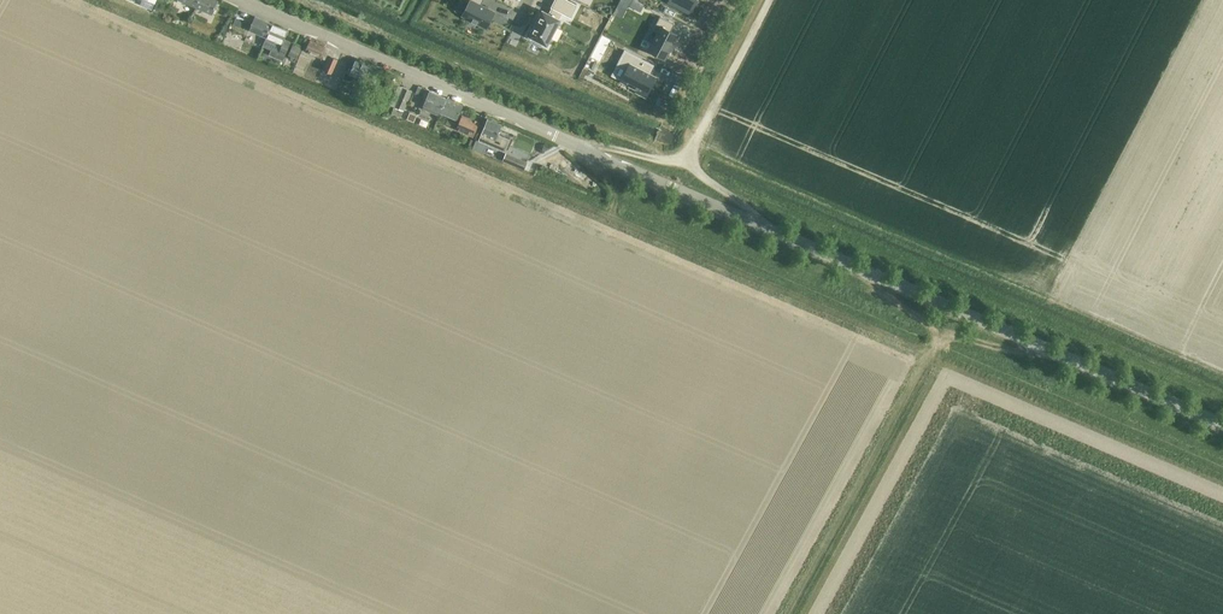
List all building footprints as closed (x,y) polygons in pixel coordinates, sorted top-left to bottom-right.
[(154,8),(159,10),(162,2),(158,0),(154,8)] [(196,7),(213,14),(219,1),(217,0),(199,0),(196,7)] [(462,16),(486,29),(495,12),(481,4),(483,0),(470,0),(462,16)] [(529,36),(547,45),(560,20),(559,19),(562,13),(571,17),(577,5),(567,0),(555,0),(552,7),(552,8),(549,14),(542,10),(529,36)] [(630,5),(640,11),(644,4),(636,0),(633,0),(630,5)] [(669,1),(690,12),(696,0),(670,0),(669,1)] [(267,37),(273,24),(255,16),(249,30),(267,37)] [(660,27),(648,50),(665,59),(678,35),(671,31),(675,24),(660,16),(655,24),(660,27)] [(235,17),(233,23),(239,25),(242,20),(235,17)] [(277,17),(275,22),(287,27),(289,23),(277,17)] [(273,24),(267,37),(263,46),(285,55),(291,42),(285,40),(289,31),(273,24)] [(331,48),(311,40),(306,52),(326,60),(331,48)] [(289,56),(296,59),(301,48),(294,45),(289,56)] [(625,50),(618,63),(628,68),(621,81),(637,89),(636,92),(645,97),(656,77),(647,73),(652,64),(625,50)] [(332,73),(338,59),(330,56),(324,70),(332,73)] [(356,88),(361,78),(371,83),(377,69),(357,60),(350,74),(347,72),(342,81),(356,88)] [(412,91),(394,84),(386,103),(395,107),(392,114),(401,118),(412,91)] [(422,97),(426,89),(419,86),(415,94),(422,97)] [(441,112),(446,98),(430,91),(424,105),(423,108),(429,110),(430,107),(440,112),(441,112)] [(446,98),(441,112),(449,115),(446,123),(456,128),(473,136),(479,122),(459,113),(463,105),(446,98)] [(409,112),(407,119),(414,122),(417,115),(409,112)] [(498,134),(501,124),(488,119),(478,140),(504,151),(509,139),(498,134)] [(526,162),(506,153),(503,161),(523,169),(526,162)] [(580,181),(586,173),(563,156),(557,163),(580,181)]
